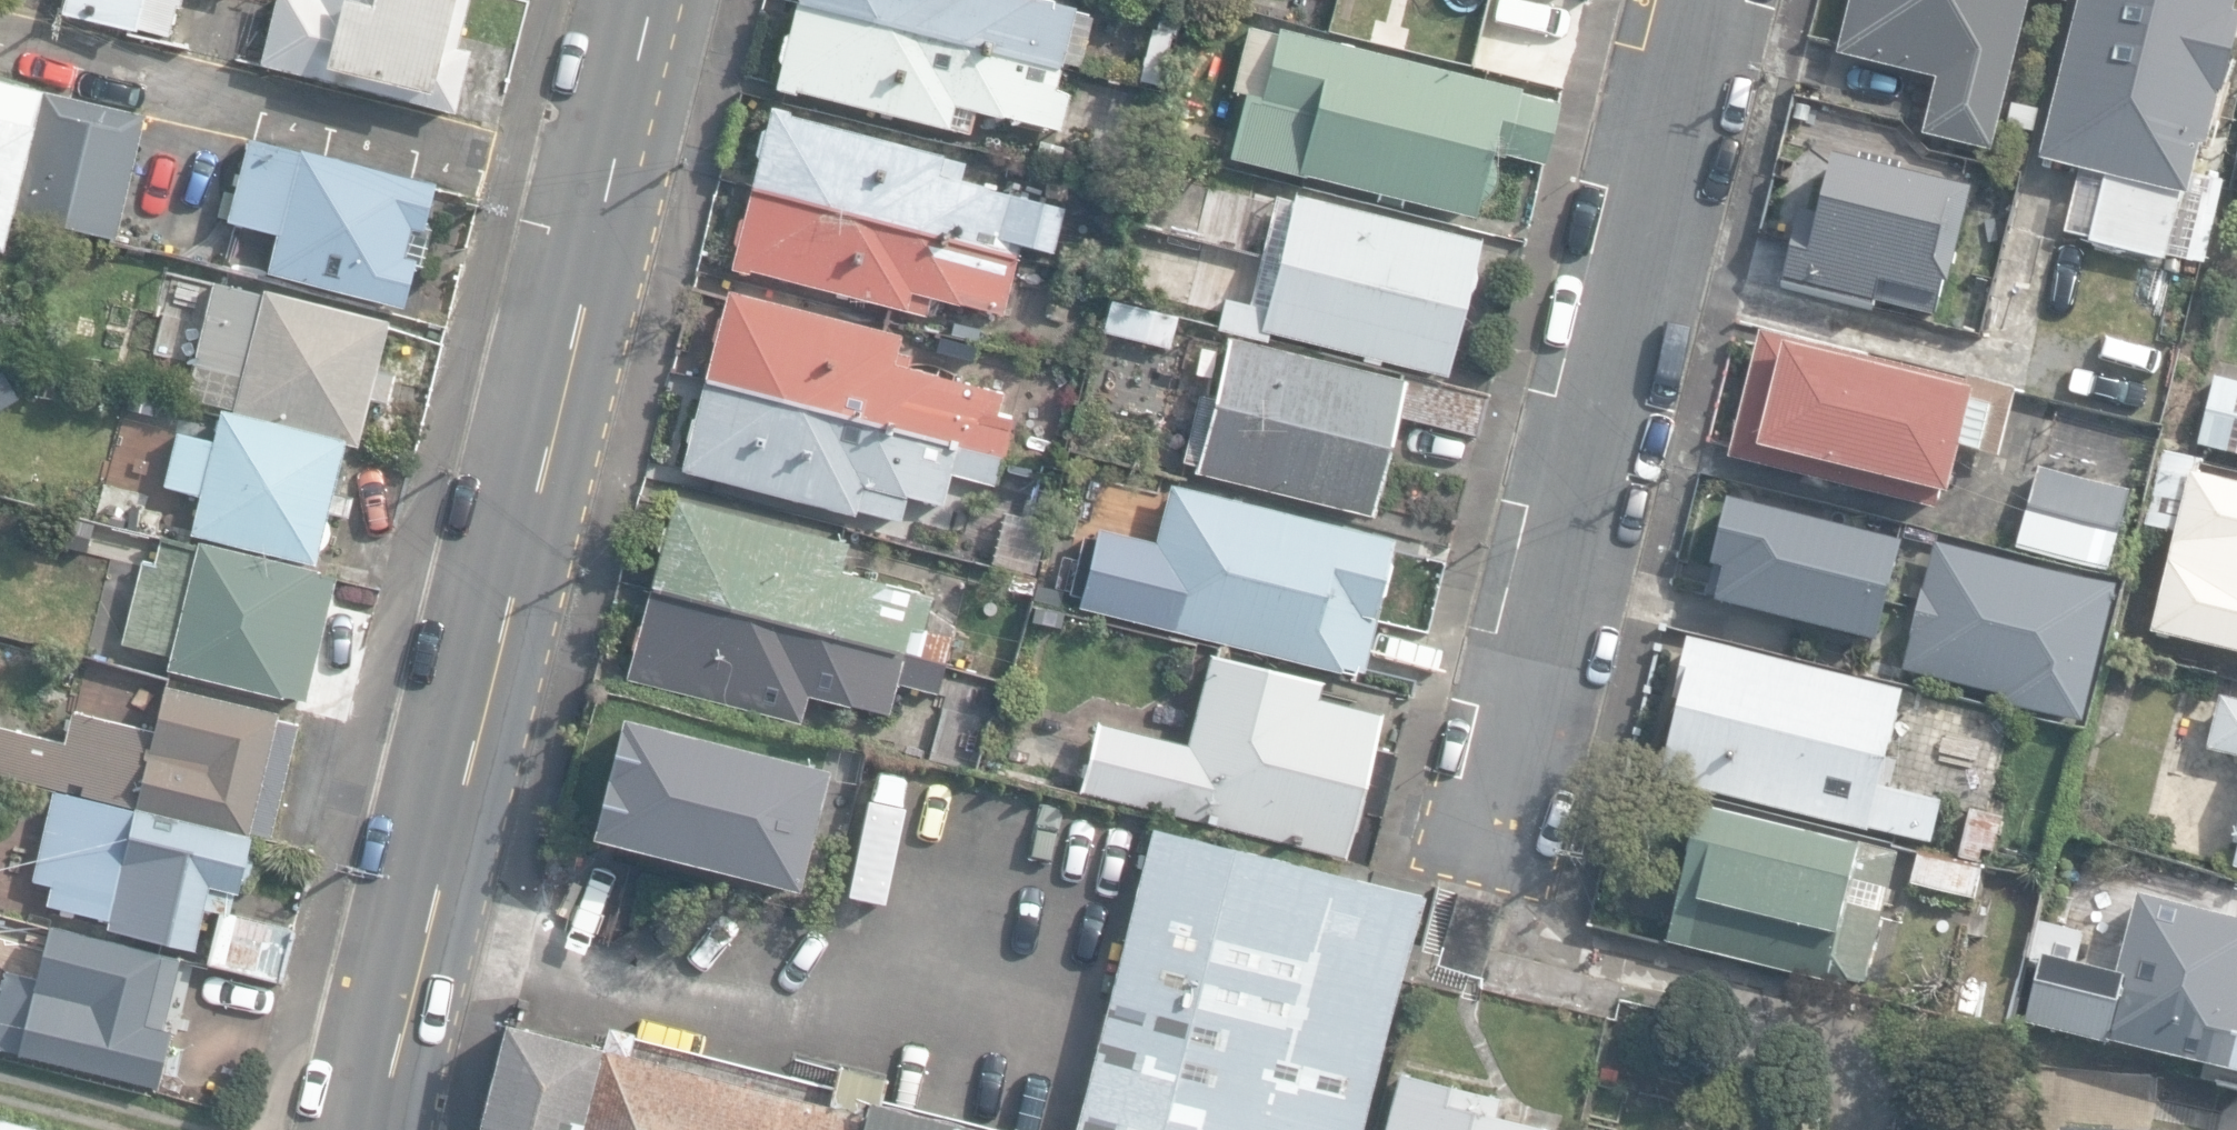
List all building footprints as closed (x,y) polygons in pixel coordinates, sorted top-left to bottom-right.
[(65,10),(135,27),(142,0),(67,0),(65,10)] [(135,27),(168,34),(175,5),(197,11),(200,0),(142,0),(135,27)] [(453,113),(469,51),(456,48),(469,0),(276,0),(259,64),(453,113)] [(793,2),(1063,63),(1076,9),(1037,0),(794,0),(793,2)] [(1574,43),(1585,0),(1555,0),(1546,33),(1574,43)] [(1990,153),(2028,0),(1850,0),(1836,56),(1934,80),(1921,136),(1990,153)] [(2163,264),(2180,198),(2185,199),(2198,150),(2205,151),(2236,25),(2236,19),(2232,18),(2236,0),(2078,0),(2037,162),(2103,178),(2086,244),(2163,264)] [(1053,102),(1062,69),(798,5),(792,33),(785,36),(779,59),(782,63),(778,89),(797,95),(800,90),(970,133),(976,111),(1070,134),(1076,108),(1053,102)] [(1261,93),(1275,29),(1248,23),(1234,87),(1261,93)] [(1173,33),(1152,28),(1139,80),(1160,86),(1173,33)] [(1249,93),(1233,158),(1378,192),(1377,200),(1402,206),(1403,199),(1475,217),(1477,205),(1485,201),(1492,193),(1495,187),(1497,180),(1497,172),(1496,164),(1501,157),(1501,154),(1545,164),(1560,103),(1523,95),(1523,90),(1280,30),(1264,96),(1249,93)] [(1478,72),(1564,89),(1572,48),(1483,31),(1476,68),(1478,69),(1478,72)] [(44,92),(0,80),(0,254),(44,92)] [(14,215),(112,241),(145,118),(47,92),(14,215)] [(2037,135),(2042,112),(2011,106),(2007,129),(2037,135)] [(966,163),(792,117),(793,113),(772,109),(768,130),(762,131),(757,155),(760,160),(753,188),(1020,259),(1023,245),(1054,253),(1065,210),(1013,197),(992,192),(993,188),(962,180),(966,163)] [(267,272),(402,309),(414,265),(421,267),(431,230),(425,228),(436,185),(299,148),(298,151),(251,138),(229,222),(277,235),(267,272)] [(1874,304),(1940,320),(1971,190),(1832,156),(1819,210),(1796,206),(1777,289),(1872,312),(1874,304)] [(1020,259),(753,188),(747,214),(740,217),(734,242),(737,248),(732,268),(750,274),(754,270),(928,315),(932,297),(963,305),(963,304),(1005,315),(1020,259)] [(1477,237),(1294,194),(1292,201),(1274,197),(1248,304),(1224,298),(1217,328),(1266,340),(1268,331),(1445,373),(1477,237)] [(1,264),(30,271),(40,230),(11,223),(1,264)] [(240,376),(231,412),(230,416),(343,443),(356,447),(367,401),(388,406),(395,375),(377,370),(388,323),(212,281),(192,364),(240,376)] [(707,381),(1005,455),(1014,419),(998,414),(1003,393),(904,367),(907,358),(897,355),(901,337),(731,292),(707,381)] [(1100,330),(1151,344),(1160,312),(1109,298),(1100,330)] [(1729,458),(1936,509),(1950,451),(1996,462),(2014,390),(1966,378),(1965,385),(1760,334),(1729,458)] [(1399,381),(1228,341),(1214,398),(1197,393),(1181,461),(1196,465),(1194,472),(1371,515),(1395,414),(1478,434),(1488,393),(1401,372),(1399,381)] [(858,512),(900,524),(909,494),(946,504),(955,474),(997,486),(1007,460),(702,381),(678,467),(856,518),(858,512)] [(2236,456),(2236,385),(2219,381),(2201,448),(2236,456)] [(230,416),(231,412),(221,409),(213,441),(177,432),(163,500),(181,504),(185,492),(200,496),(191,533),(315,563),(318,550),(329,543),(331,534),(328,517),(329,512),(344,516),(349,495),(335,490),(343,443),(230,416)] [(2195,477),(2199,461),(2161,452),(2143,524),(2174,532),(2150,634),(2236,655),(2236,487),(2195,477)] [(2015,549),(2106,574),(2128,493),(2037,469),(2015,549)] [(94,519),(156,536),(163,508),(145,504),(148,492),(104,481),(94,519)] [(1343,668),(1364,672),(1378,617),(1380,607),(1375,606),(1376,601),(1385,597),(1395,567),(1388,556),(1394,540),(1171,485),(1154,554),(1141,550),(1131,590),(1143,593),(1136,620),(1342,672),(1343,668)] [(1735,581),(1730,603),(1883,644),(1911,539),(1734,492),(1712,575),(1735,581)] [(652,588),(945,667),(955,626),(930,609),(935,595),(842,571),(850,543),(675,498),(668,525),(664,527),(657,550),(660,556),(652,588)] [(168,668),(305,700),(335,574),(199,542),(197,547),(69,517),(63,541),(143,559),(123,645),(171,656),(168,668)] [(2119,585),(1933,536),(1896,677),(2082,725),(2119,585)] [(1082,612),(1091,570),(1040,560),(1031,601),(1082,612)] [(1029,593),(1033,576),(1009,570),(1005,588),(1029,593)] [(938,694),(945,667),(652,588),(643,621),(635,626),(630,648),(633,655),(628,678),(802,723),(809,695),(888,716),(897,682),(938,694)] [(1364,672),(1415,685),(1429,629),(1378,617),(1364,672)] [(1870,828),(1934,843),(1944,802),(1876,785),(1899,692),(1692,641),(1682,682),(1686,684),(1662,781),(1870,831),(1870,828)] [(1088,797),(1342,856),(1347,838),(1354,834),(1362,799),(1358,789),(1369,747),(1379,711),(1319,697),(1322,684),(1209,658),(1189,743),(1158,737),(1160,726),(1108,714),(1105,724),(1098,723),(1091,756),(1007,736),(1005,747),(993,745),(986,772),(1088,797)] [(248,823),(269,828),(296,717),(276,712),(277,706),(163,678),(152,723),(71,703),(63,736),(0,720),(0,767),(66,783),(68,776),(82,779),(80,787),(247,827),(248,823)] [(2222,698),(2209,752),(2236,758),(2236,701),(2222,698)] [(593,834),(795,888),(826,771),(624,718),(593,834)] [(1347,838),(1342,856),(1373,861),(1396,753),(1369,747),(1358,789),(1362,799),(1354,834),(1347,838)] [(102,921),(192,943),(202,901),(225,907),(230,888),(236,890),(250,831),(52,783),(51,787),(30,782),(9,866),(30,871),(29,873),(49,878),(45,895),(105,909),(102,921)] [(1662,941),(1849,989),(1851,981),(1867,986),(1900,855),(1696,804),(1662,941)] [(1959,859),(1981,865),(1985,852),(1994,855),(2004,817),(1972,809),(1959,859)] [(1420,894),(1153,833),(1077,1129),(1362,1129),(1420,894)] [(1913,884),(1973,899),(1981,869),(1920,854),(1913,884)] [(1439,966),(1481,977),(1500,903),(1458,892),(1439,966)] [(2137,896),(2116,980),(2072,969),(2081,932),(2041,922),(2030,966),(2039,968),(2025,1023),(2236,1077),(2236,921),(2137,896)] [(202,959),(278,979),(291,927),(215,907),(202,959)] [(159,1088),(174,1030),(163,1027),(180,961),(163,956),(164,953),(50,924),(36,978),(5,970),(0,990),(0,1047),(159,1088)] [(609,1024),(603,1047),(506,1022),(480,1125),(480,1129),(1011,1129),(609,1024)] [(1496,1117),(1501,1099),(1399,1072),(1385,1129),(1547,1129),(1496,1117)] [(0,1119),(0,1129),(43,1129),(0,1119)]
